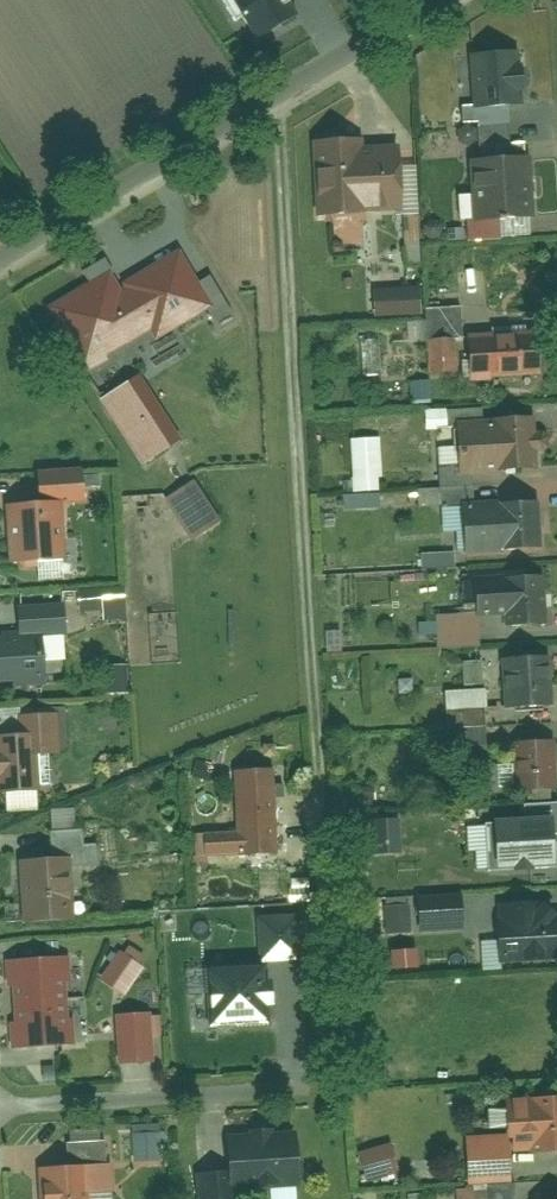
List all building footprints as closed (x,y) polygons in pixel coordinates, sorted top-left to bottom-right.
[(298,10),(292,0),(235,0),(256,35),(298,10)] [(473,52),(477,109),(529,106),(525,49),(473,52)] [(368,139),(318,142),(321,216),(399,210),(408,209),(406,165),(405,144),(368,146),(368,139)] [(536,156),(474,159),(478,221),(505,220),(535,218),(540,218),(536,156)] [(421,164),(406,165),(408,209),(399,210),(400,217),(424,215),(421,164)] [(535,218),(505,220),(506,236),(536,235),(535,218)] [(115,270),(59,303),(94,366),(156,330),(162,340),(206,314),(219,306),(204,281),(184,247),(124,283),(115,270)] [(216,275),(204,281),(219,306),(206,314),(218,333),(241,319),(216,275)] [(424,284),(378,287),(378,317),(426,314),(424,284)] [(464,306),(429,307),(430,338),(433,338),(459,337),(467,337),(464,306)] [(542,332),(474,334),(475,377),(546,374),(542,332)] [(460,370),(459,337),(433,338),(435,372),(460,370)] [(187,438),(145,374),(105,399),(147,465),(187,438)] [(540,417),(462,419),(462,426),(464,466),(465,474),(545,469),(540,417)] [(464,466),(462,426),(434,427),(436,467),(464,466)] [(378,438),(350,439),(352,492),(381,491),(378,438)] [(88,467),(42,471),(45,502),(67,501),(67,504),(92,502),(88,467)] [(194,481),(164,499),(190,542),(220,523),(194,481)] [(343,510),(379,509),(378,493),(342,495),(343,510)] [(544,500),(469,504),(471,553),(548,548),(544,500)] [(45,502),(11,505),(16,562),(41,560),(68,558),(72,558),(67,504),(67,501),(45,502)] [(68,558),(41,560),(43,579),(69,577),(68,558)] [(549,574),(480,577),(481,612),(481,619),(483,618),(509,616),(510,627),(553,625),(549,574)] [(125,614),(123,588),(77,591),(78,616),(125,614)] [(68,602),(22,604),(23,637),(47,636),(68,633),(70,633),(68,602)] [(481,612),(441,614),(442,649),(485,647),(483,618),(481,619),(481,612)] [(70,659),(68,633),(47,636),(48,661),(70,659)] [(0,638),(0,684),(50,683),(48,661),(47,636),(23,637),(0,638)] [(506,658),(509,710),(556,707),(556,702),(554,655),(506,658)] [(477,683),(478,663),(463,663),(462,682),(477,683)] [(128,693),(126,666),(103,667),(104,694),(128,693)] [(486,729),(484,689),(443,692),(445,732),(486,729)] [(61,714),(22,716),(23,735),(40,734),(42,755),(64,752),(61,714)] [(0,736),(0,791),(10,791),(41,789),(45,788),(42,755),(40,734),(23,735),(0,736)] [(516,743),(518,763),(519,787),(520,792),(556,790),(556,740),(516,743)] [(220,764),(200,759),(196,775),(216,780),(220,764)] [(518,763),(501,764),(502,788),(519,787),(518,763)] [(241,832),(243,855),(284,853),(279,769),(238,771),(241,832)] [(41,789),(10,791),(11,812),(43,810),(41,789)] [(79,808),(55,809),(57,831),(81,829),(79,808)] [(481,821),(483,875),(556,870),(556,817),(481,821)] [(57,831),(54,831),(56,859),(76,858),(77,867),(104,865),(101,844),(89,845),(87,829),(81,829),(57,831)] [(243,855),(241,832),(210,834),(211,857),(243,855)] [(56,859),(24,861),(27,921),(80,918),(77,867),(76,858),(56,859)] [(467,892),(423,894),(425,931),(468,929),(467,892)] [(503,905),(505,939),(506,968),(556,966),(556,901),(503,905)] [(413,905),(388,906),(389,933),(414,931),(413,905)] [(305,913),(261,914),(263,961),(272,961),(308,960),(305,913)] [(505,939),(486,940),(488,970),(506,968),(505,939)] [(129,951),(124,948),(104,976),(130,995),(150,966),(146,963),(150,955),(135,944),(129,951)] [(74,954),(12,956),(17,1046),(80,1042),(74,954)] [(263,961),(212,964),(216,1027),(276,1023),(272,961),(263,961)] [(156,1010),(121,1013),(124,1063),(160,1061),(158,1034),(166,1034),(165,1014),(156,1014),(156,1010)] [(556,1149),(556,1094),(512,1096),(513,1105),(514,1125),(515,1132),(516,1149),(556,1149)] [(513,1105),(492,1106),(494,1126),(514,1125),(513,1105)] [(302,1128),(232,1131),(234,1168),(235,1184),(238,1184),(275,1182),(301,1181),(305,1181),(302,1128)] [(163,1131),(138,1131),(139,1159),(165,1157),(163,1131)] [(516,1149),(515,1132),(470,1134),(473,1183),(518,1181),(516,1149)] [(109,1139),(72,1141),(72,1164),(91,1163),(111,1162),(109,1139)] [(364,1184),(398,1175),(390,1144),(357,1152),(364,1184)] [(111,1162),(91,1163),(92,1191),(117,1190),(115,1162),(111,1162)] [(43,1165),(46,1198),(93,1198),(92,1191),(91,1163),(72,1164),(43,1165)] [(199,1170),(200,1198),(239,1198),(238,1184),(235,1184),(234,1168),(199,1170)] [(275,1182),(275,1198),(302,1198),(301,1181),(275,1182)] [(117,1190),(92,1191),(93,1198),(118,1198),(117,1190)]
